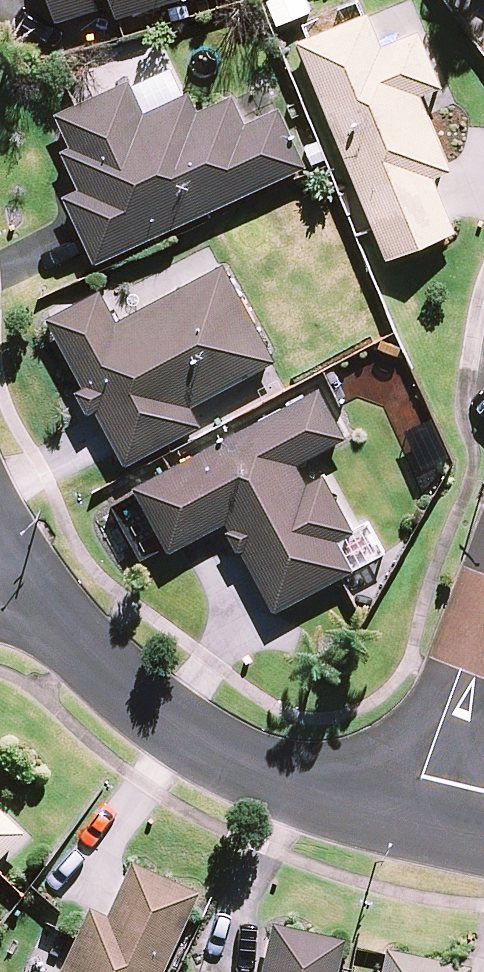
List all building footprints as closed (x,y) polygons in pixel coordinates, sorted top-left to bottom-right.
[(112,0),(51,0),(56,17),(112,0)] [(117,14),(120,13),(161,0),(113,0),(117,14)] [(276,24),(311,10),(306,0),(267,0),(276,24)] [(421,28),(381,44),(367,9),(296,37),(386,256),(456,228),(434,172),(451,165),(420,90),(443,81),(421,28)] [(131,82),(143,109),(184,90),(172,63),(131,82)] [(199,107),(189,87),(184,90),(143,109),(131,82),(129,76),(56,110),(71,142),(60,147),(78,186),(63,193),(94,260),(306,162),(279,104),(245,120),(232,92),(199,107)] [(276,357),(224,259),(116,316),(100,287),(47,315),(83,382),(75,386),(88,409),(95,406),(124,461),(202,421),(191,401),(276,357)] [(346,432),(320,384),(134,483),(137,489),(167,545),(169,548),(225,518),(229,524),(226,526),(238,548),(241,546),(274,608),(341,572),(353,566),(337,537),(354,528),(324,471),(307,480),(296,459),(346,432)] [(354,528),(337,537),(353,566),(386,548),(370,519),(354,528)] [(21,832),(0,812),(0,854),(21,832)] [(128,865),(105,916),(87,908),(78,928),(58,971),(159,971),(194,895),(128,865)] [(341,939),(269,924),(259,971),(334,971),(341,939)] [(382,950),(382,954),(378,971),(466,971),(467,969),(382,950)]
